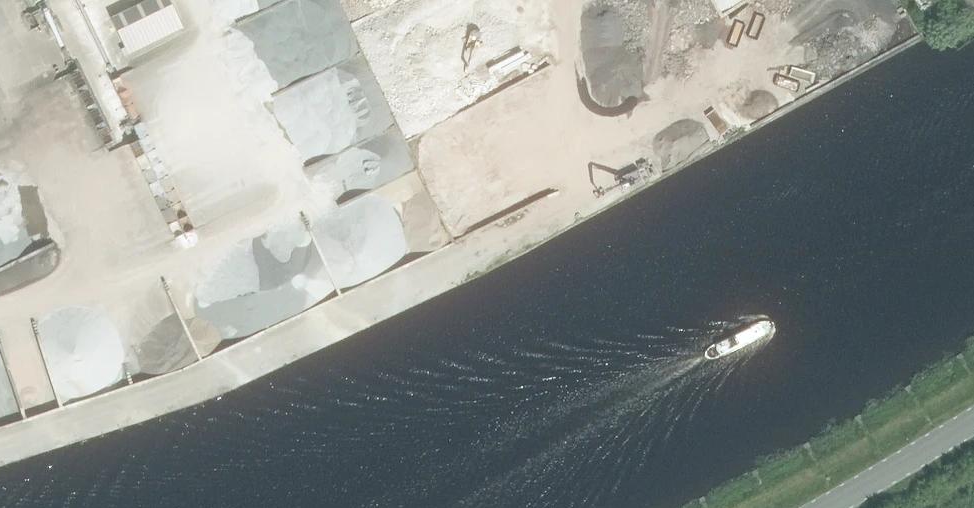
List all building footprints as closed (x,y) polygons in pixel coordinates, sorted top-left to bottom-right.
[(116,16),(132,53),(190,28),(178,0),(151,0),(116,16)]
